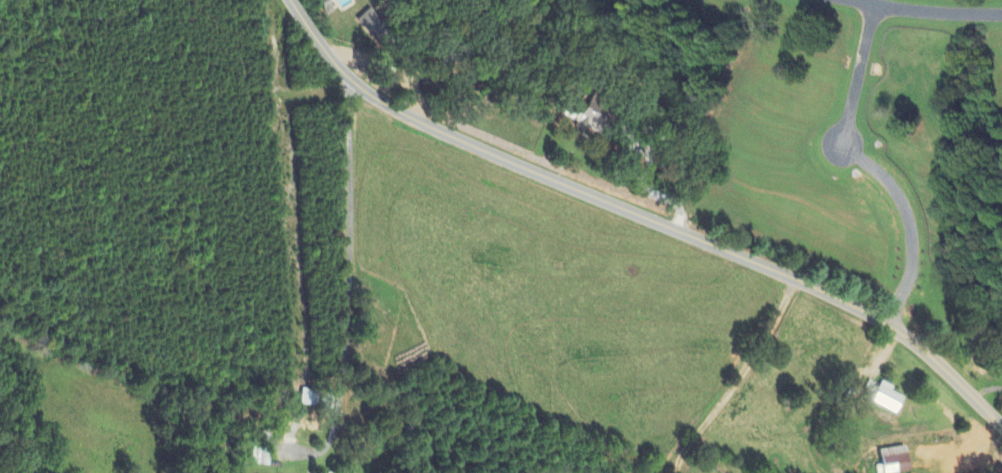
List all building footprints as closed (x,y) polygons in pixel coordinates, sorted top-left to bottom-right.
[(333,13),(327,0),(318,0),(325,16),(333,13)] [(385,24),(369,9),(357,22),(373,37),(385,24)] [(606,116),(579,111),(576,126),(603,131),(606,116)] [(896,410),(904,391),(881,382),(880,385),(869,380),(863,397),(896,410)] [(313,407),(315,391),(299,390),(298,406),(313,407)] [(911,472),(908,445),(882,448),(885,472),(902,472),(911,472)] [(253,463),(265,464),(267,448),(254,447),(253,463)]
